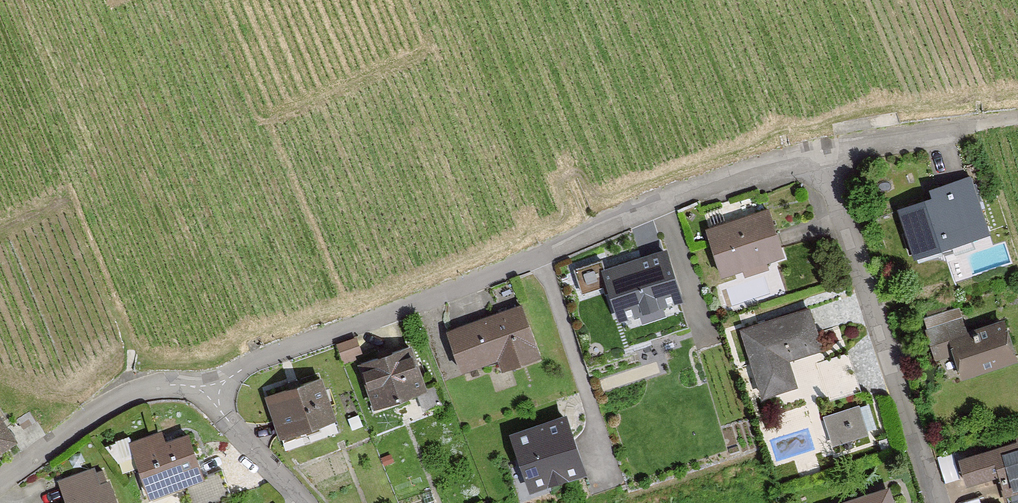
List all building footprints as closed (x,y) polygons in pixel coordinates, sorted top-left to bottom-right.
[(972,182),(900,204),(917,260),(989,238),(972,182)] [(768,211),(709,233),(728,283),(786,261),(768,211)] [(667,247),(602,270),(619,321),(685,299),(667,247)] [(523,307),(442,336),(460,389),(542,360),(523,307)] [(811,308),(741,331),(765,403),(804,391),(794,362),(825,352),(811,308)] [(918,343),(928,370),(956,360),(966,386),(1017,366),(1017,353),(1007,324),(969,338),(964,325),(918,343)] [(412,342),(359,366),(379,412),(433,388),(412,342)] [(321,378),(266,399),(283,442),(338,421),(321,378)] [(567,416),(510,435),(530,494),(587,476),(567,416)] [(17,446),(0,420),(0,457),(17,446)] [(149,500),(206,482),(191,433),(133,450),(149,500)] [(959,461),(966,488),(1005,477),(1011,499),(1017,497),(1017,445),(959,461)] [(103,465),(57,481),(65,502),(117,502),(103,465)] [(853,502),(895,502),(891,490),(853,502)]
